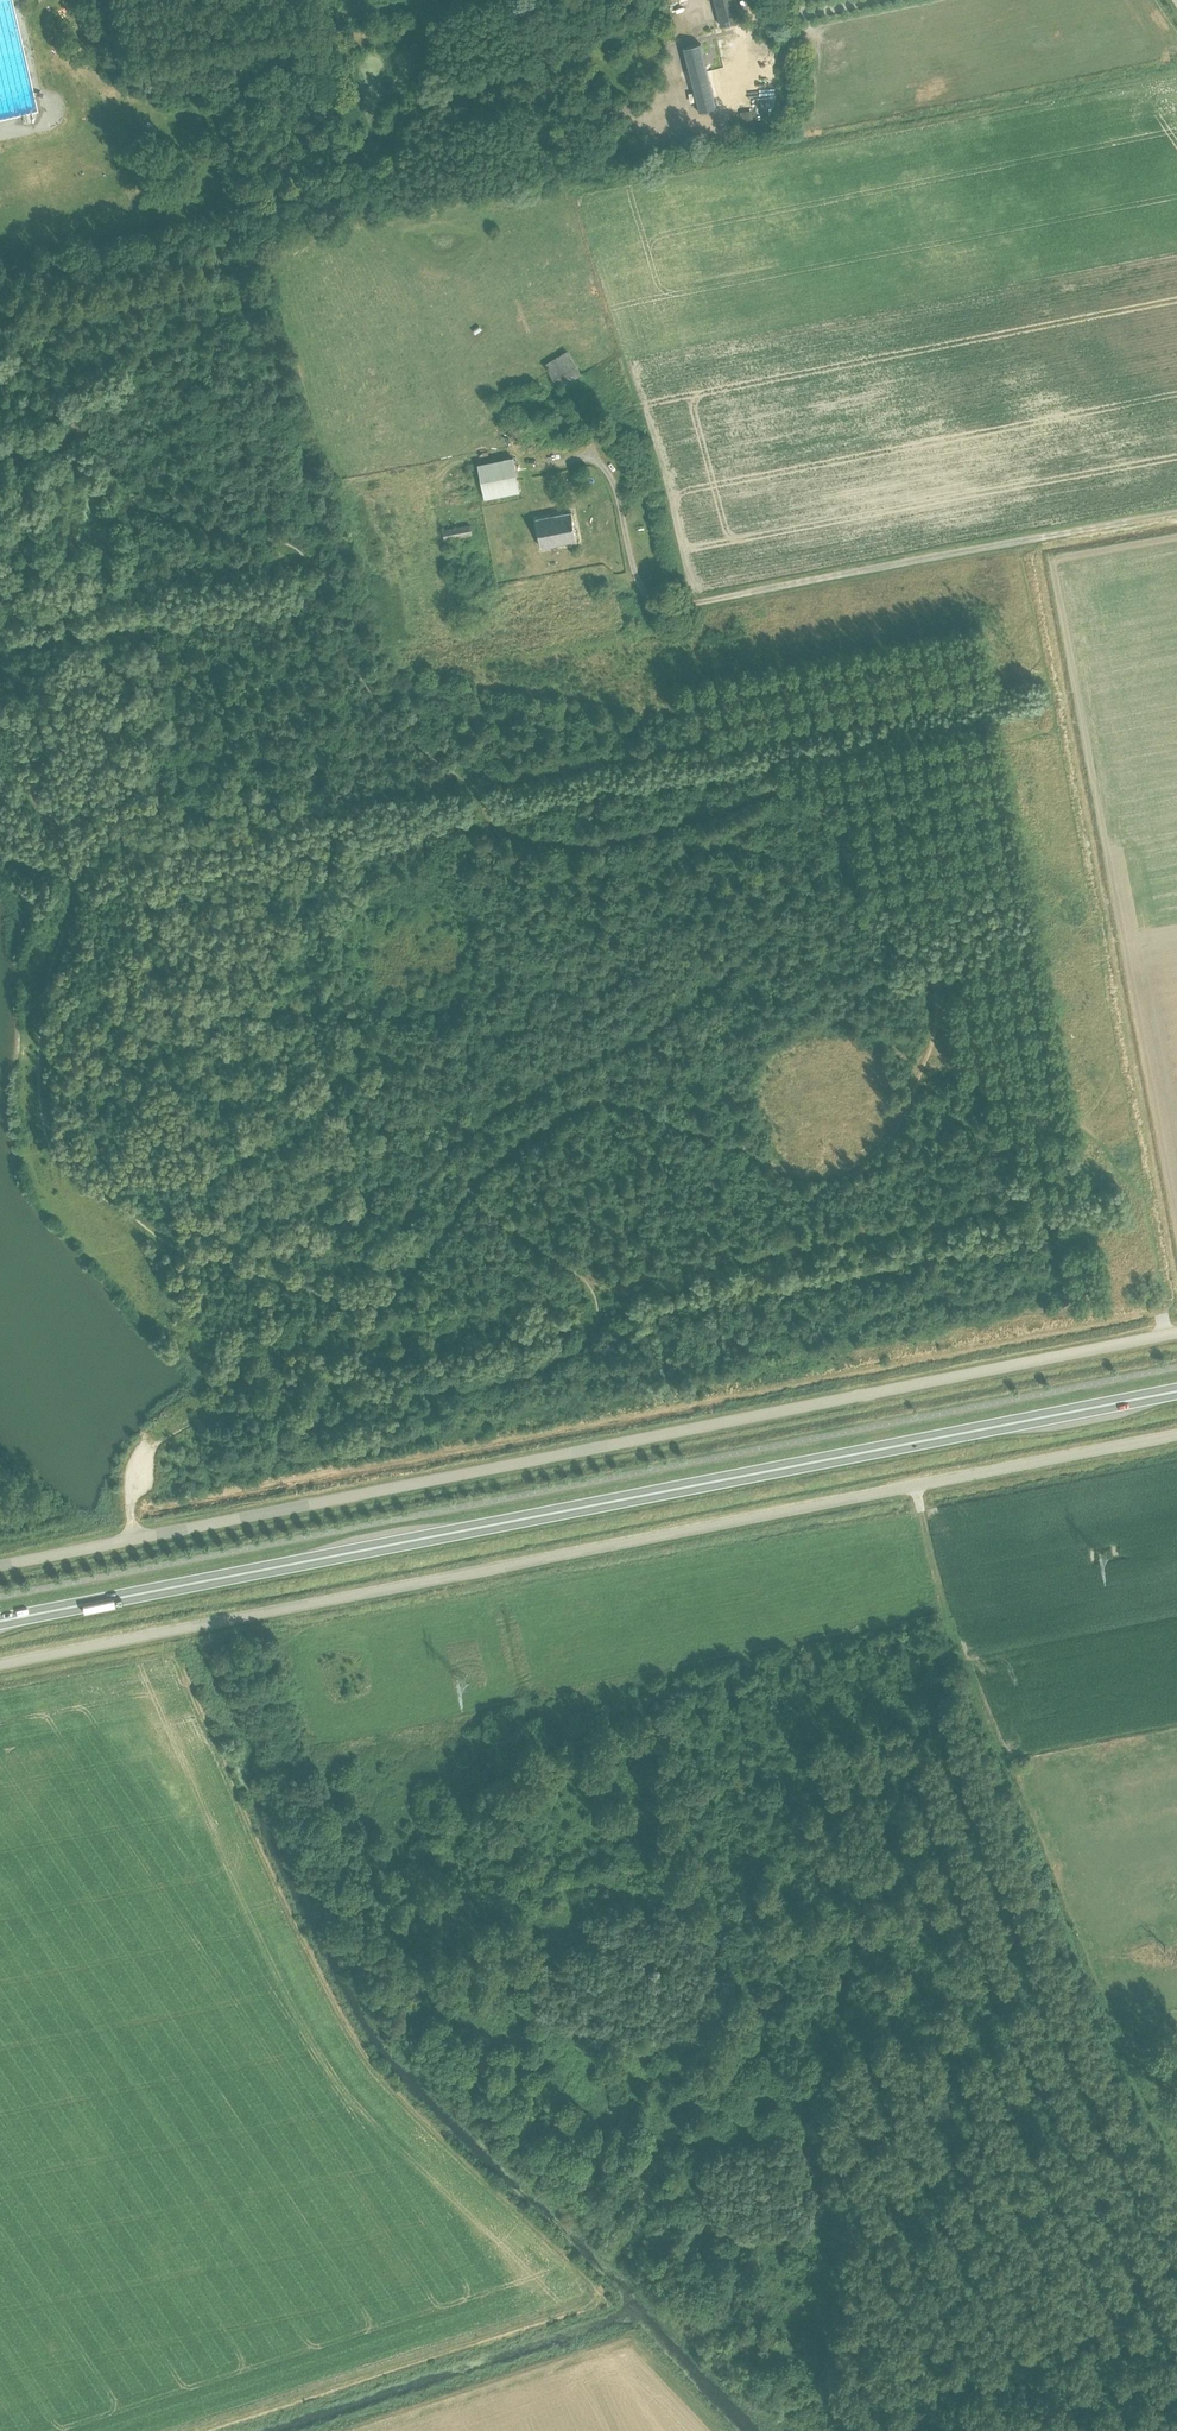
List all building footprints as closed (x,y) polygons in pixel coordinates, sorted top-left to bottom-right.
[(722,26),(742,21),(737,0),(715,0),(722,26)] [(702,44),(684,49),(694,88),(699,87),(704,107),(715,104),(716,108),(718,108),(707,66),(704,55),(702,44)] [(632,91),(625,92),(630,111),(637,109),(632,91)] [(753,110),(741,111),(742,124),(755,123),(753,110)] [(407,125),(409,144),(420,142),(417,124),(407,125)] [(545,364),(560,388),(583,374),(568,350),(545,364)] [(479,465),(485,499),(521,492),(514,458),(479,465)] [(537,517),(542,548),(578,541),(572,511),(537,517)] [(443,529),(445,540),(473,534),(471,524),(443,529)]
